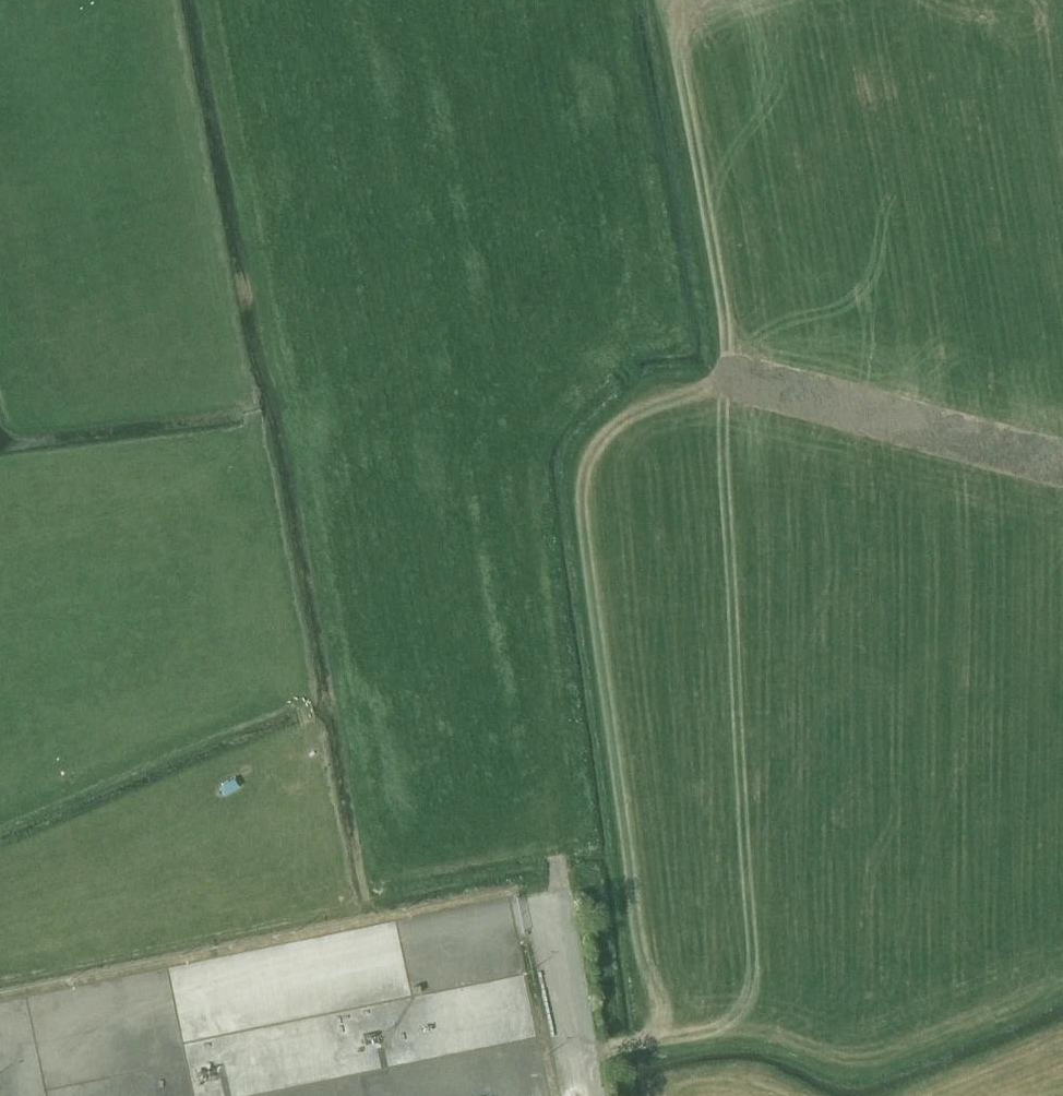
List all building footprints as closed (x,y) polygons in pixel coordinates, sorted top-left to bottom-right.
[(382,923),(308,942),(306,973),(312,973),(310,992),(321,993),(322,966),(343,961),(346,973),(347,961),(358,962),(360,941),(363,941),(377,937),(381,949),(386,950),(384,942),(384,935),(395,935),(394,951),(401,951),(399,943),(400,927),(389,926),(389,923),(382,923)] [(361,1002),(414,992),(409,966),(368,974),(370,986),(372,994),(360,996),(361,1002)]
